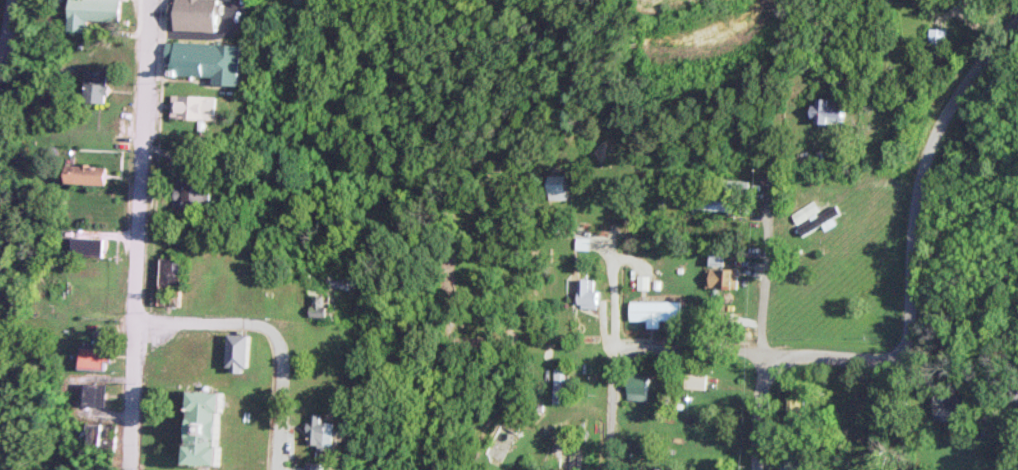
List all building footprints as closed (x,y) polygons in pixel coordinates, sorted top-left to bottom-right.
[(85,32),(86,21),(118,22),(119,0),(68,0),(67,32),(85,32)] [(217,0),(174,0),(173,30),(216,32),(217,0)] [(925,51),(941,51),(942,29),(926,28),(925,51)] [(238,87),(240,45),(165,42),(164,61),(172,61),(171,75),(212,77),(211,86),(238,87)] [(84,104),(106,104),(106,70),(84,70),(84,104)] [(209,120),(210,97),(170,96),(170,119),(209,120)] [(828,107),(828,100),(813,100),(813,125),(843,125),(843,107),(828,107)] [(106,184),(106,164),(65,164),(65,184),(106,184)] [(565,174),(546,174),(546,198),(565,198),(565,174)] [(207,175),(176,175),(176,205),(207,205),(207,175)] [(787,212),(794,225),(799,234),(821,223),(824,229),(835,223),(832,216),(839,213),(834,204),(818,212),(811,200),(787,212)] [(71,254),(101,255),(102,237),(71,236),(71,254)] [(159,304),(179,304),(179,256),(159,256),(159,304)] [(727,267),(705,267),(705,286),(727,286),(727,267)] [(595,277),(576,277),(576,307),(595,307),(595,277)] [(307,319),(335,319),(335,288),(307,288),(307,319)] [(627,300),(627,319),(678,319),(678,300),(627,300)] [(247,333),(226,333),(226,370),(247,370),(247,333)] [(78,368),(108,368),(108,346),(78,346),(78,368)] [(551,401),(565,401),(565,368),(551,368),(551,401)] [(626,400),(646,400),(646,373),(626,373),(626,400)] [(106,382),(83,382),(83,406),(106,406),(106,382)] [(187,463),(219,463),(220,390),(188,389),(187,463)] [(935,418),(955,418),(955,403),(935,403),(935,418)] [(332,421),(306,421),(306,444),(332,444),(332,421)] [(113,448),(113,422),(88,422),(88,448),(113,448)] [(513,432),(497,423),(480,452),(497,461),(513,432)] [(554,468),(576,468),(576,439),(554,439),(554,468)] [(782,469),(798,469),(798,459),(782,459),(782,469)] [(304,461),(304,469),(322,469),(323,461),(304,461)]
